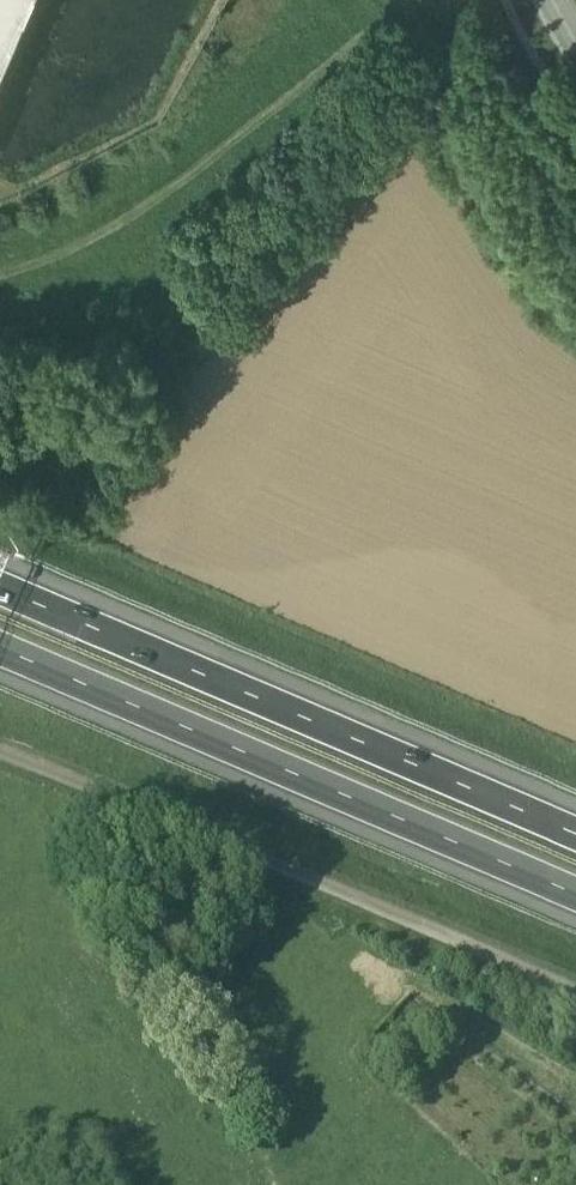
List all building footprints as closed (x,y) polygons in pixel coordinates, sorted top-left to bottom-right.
[(22,0),(0,0),(0,51),(22,0)]
